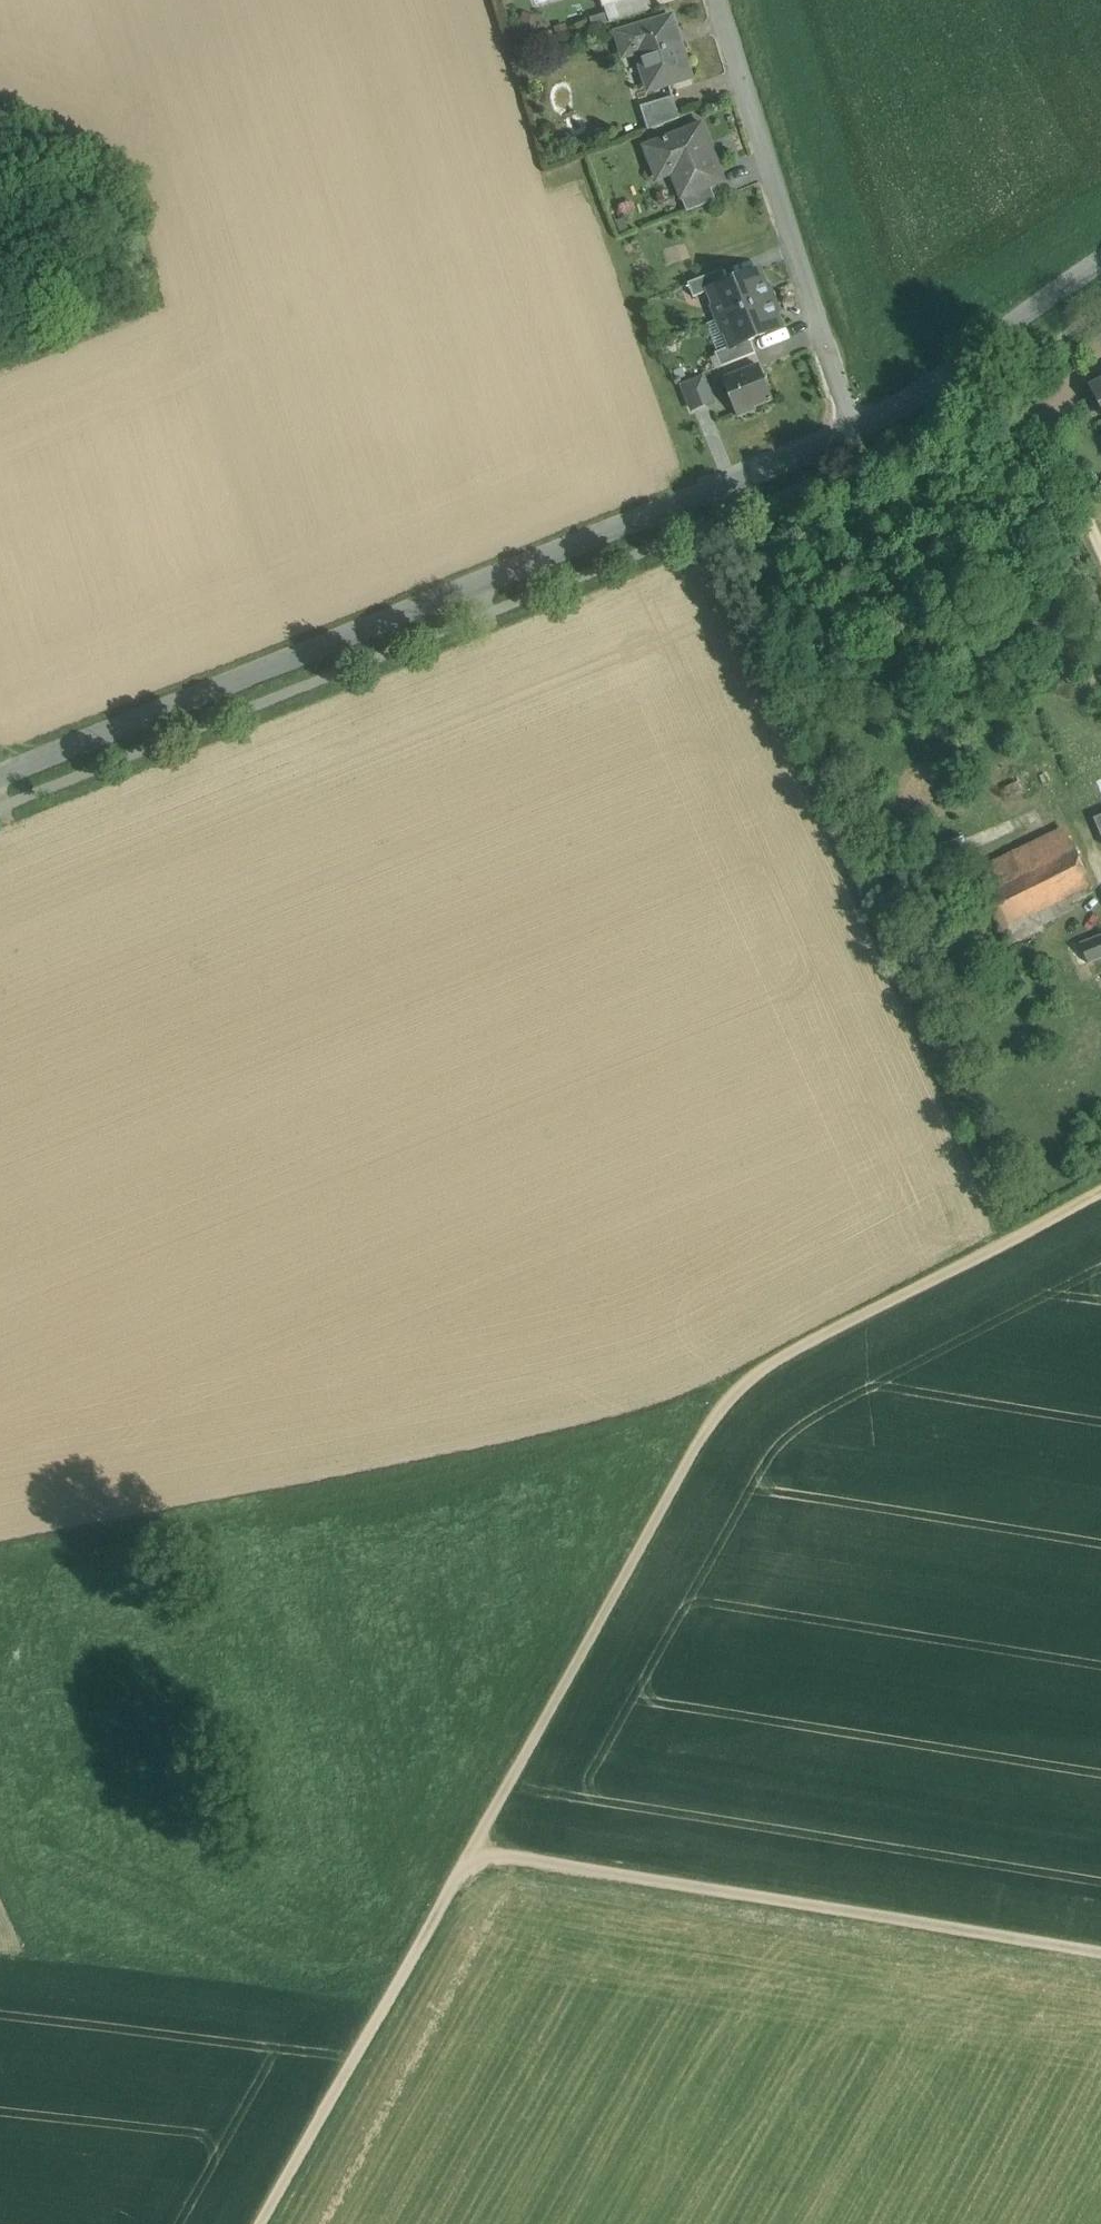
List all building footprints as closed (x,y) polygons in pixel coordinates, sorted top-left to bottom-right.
[(608,7),(613,22),(654,9),(651,0),(631,0),(608,7)] [(674,18),(621,34),(627,54),(640,51),(651,88),(691,76),(674,18)] [(674,96),(643,106),(651,130),(681,118),(674,96)] [(702,124),(644,147),(656,176),(674,169),(685,195),(686,197),(710,187),(723,182),(708,144),(710,143),(702,124)] [(710,187),(686,197),(685,195),(681,197),(687,212),(716,201),(710,187)] [(723,270),(688,284),(693,298),(710,292),(709,290),(728,283),(723,270)] [(728,283),(709,290),(710,292),(721,319),(770,300),(759,271),(728,283)] [(770,300),(721,319),(732,347),(732,348),(751,341),(782,329),(770,300)] [(751,341),(732,348),(732,347),(715,354),(721,368),(756,354),(751,341)] [(760,367),(723,381),(738,417),(756,410),(755,407),(773,399),(760,367)] [(707,374),(682,382),(691,410),(716,401),(707,374)] [(1092,388),(1100,405),(1100,383),(1092,388)] [(1093,815),(1100,838),(1100,812),(1093,815)] [(1009,939),(1095,893),(1062,832),(976,877),(1009,939)]
